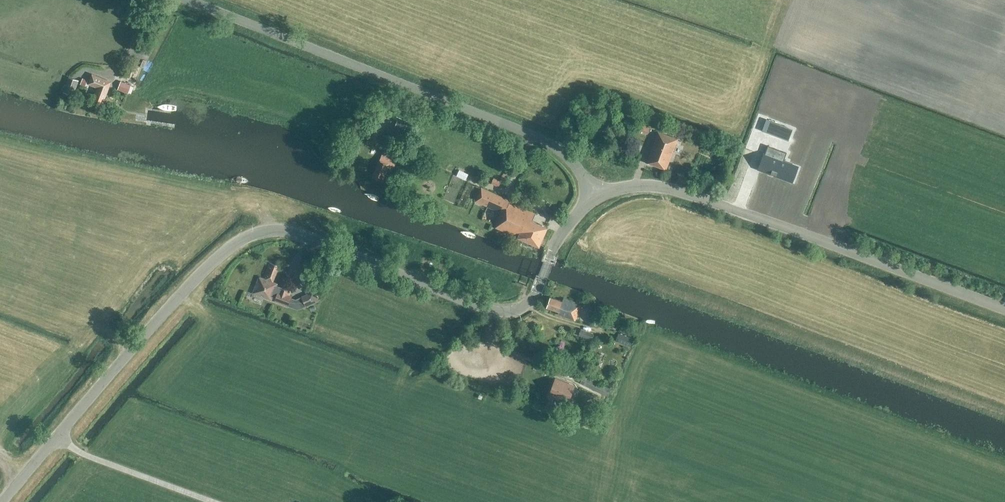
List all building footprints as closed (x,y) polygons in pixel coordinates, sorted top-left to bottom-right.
[(93,101),(102,105),(111,82),(92,74),(88,84),(98,88),(93,101)] [(79,80),(69,76),(63,91),(73,95),(79,80)] [(131,86),(121,82),(117,91),(127,95),(131,86)] [(785,126),(766,119),(762,131),(781,138),(785,126)] [(404,131),(406,125),(397,121),(395,127),(404,131)] [(402,140),(405,133),(394,128),(391,136),(402,140)] [(666,170),(677,139),(658,132),(646,163),(666,170)] [(788,165),(779,161),(782,152),(764,145),(755,167),(783,177),(788,165)] [(394,156),(394,157),(383,152),(380,160),(379,160),(372,177),(382,181),(389,164),(391,164),(392,162),(397,165),(400,159),(394,156)] [(336,164),(339,158),(330,155),(327,161),(336,164)] [(539,246),(547,228),(532,221),(535,213),(508,201),(508,200),(481,188),(475,201),(500,212),(494,227),(518,237),(539,246)] [(541,201),(531,196),(529,201),(539,206),(541,201)] [(277,283),(272,281),(278,265),(268,261),(262,277),(258,276),(251,292),(270,299),(271,297),(274,298),(273,300),(287,306),(291,296),(288,295),(290,291),(276,285),(277,283)] [(315,262),(312,266),(318,272),(321,268),(315,262)] [(317,301),(312,291),(300,296),(304,306),(317,301)] [(575,319),(581,304),(563,297),(562,301),(550,296),(546,306),(561,311),(560,314),(575,319)] [(593,333),(580,329),(578,335),(591,340),(593,333)] [(619,333),(616,341),(631,347),(634,339),(619,333)] [(611,388),(600,383),(589,378),(586,385),(608,395),(611,388)] [(560,398),(566,383),(555,379),(550,394),(555,396),(552,402),(559,405),(561,399),(560,398)]
